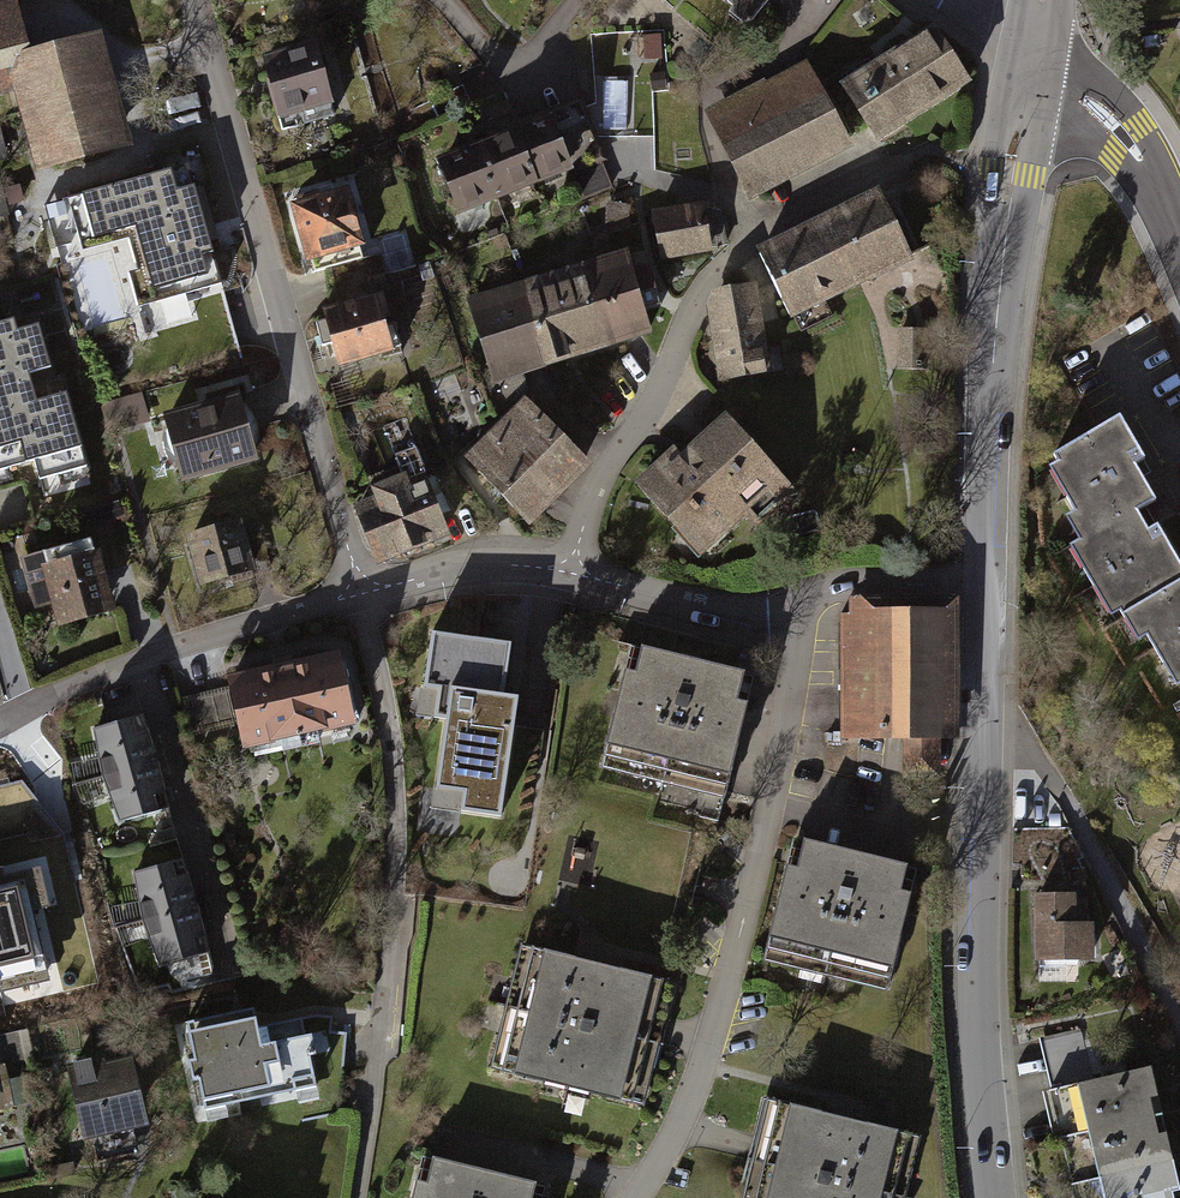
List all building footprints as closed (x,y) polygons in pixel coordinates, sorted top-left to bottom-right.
[(750,28),(774,0),(716,0),(750,28)] [(0,4),(0,105),(15,101),(35,177),(130,153),(100,35),(26,54),(12,1),(0,4)] [(934,27),(885,58),(923,116),(971,86),(934,27)] [(318,43),(263,58),(281,121),(335,106),(318,43)] [(923,116),(885,58),(838,88),(876,146),(923,116)] [(768,78),(705,111),(752,200),(854,146),(809,62),(770,83),(768,78)] [(554,115),(513,131),(535,188),(576,172),(554,115)] [(0,132),(0,161),(9,159),(3,131),(0,132)] [(513,131),(474,146),(497,203),(535,188),(513,131)] [(497,203),(474,146),(439,160),(461,217),(497,203)] [(151,277),(158,301),(221,285),(190,167),(70,199),(81,243),(138,227),(138,229),(151,277)] [(351,191),(292,207),(308,264),(367,248),(351,191)] [(879,194),(815,224),(847,293),(911,264),(879,194)] [(707,203),(655,213),(664,262),(715,253),(707,203)] [(847,293),(815,224),(755,252),(787,321),(847,293)] [(665,307),(654,268),(637,273),(631,254),(582,268),(606,352),(657,338),(650,312),(665,307)] [(606,352),(582,268),(524,285),(549,369),(606,352)] [(549,369),(524,285),(469,301),(494,385),(549,369)] [(711,293),(707,308),(719,383),(770,374),(756,286),(711,293)] [(381,298),(325,313),(341,370),(396,355),(381,298)] [(0,324),(0,473),(36,463),(40,477),(85,464),(61,378),(55,380),(36,314),(0,324)] [(596,469),(527,399),(491,433),(559,504),(596,469)] [(231,410),(163,429),(177,478),(245,459),(231,410)] [(1118,608),(1136,638),(1147,631),(1176,680),(1179,677),(1179,556),(1159,520),(1150,525),(1145,516),(1139,506),(1155,496),(1141,473),(1135,462),(1147,454),(1121,410),(1044,457),(1087,529),(1070,539),(1113,611),(1118,608)] [(671,449),(631,487),(699,560),(746,516),(764,535),(803,499),(725,416),(680,458),(671,449)] [(559,504),(491,433),(464,459),(532,529),(559,504)] [(376,499),(354,508),(378,568),(452,538),(430,485),(414,492),(407,476),(372,490),(376,499)] [(231,529),(181,541),(192,591),(243,579),(231,529)] [(85,566),(31,578),(43,632),(97,620),(85,566)] [(947,746),(947,609),(847,608),(847,618),(838,618),(837,745),(947,746)] [(511,693),(502,692),(510,639),(434,628),(422,711),(448,714),(435,803),(501,813),(518,694),(511,693)] [(745,663),(643,639),(637,664),(625,662),(601,764),(724,793),(747,693),(738,691),(745,663)] [(331,666),(221,682),(232,763),(343,747),(331,666)] [(145,744),(137,719),(89,734),(103,779),(117,826),(166,811),(157,784),(151,764),(145,744)] [(907,876),(791,846),(760,960),(876,991),(907,876)] [(174,863),(127,877),(141,923),(155,972),(202,958),(192,926),(187,909),(181,887),(174,863)] [(1101,895),(1033,894),(1032,983),(1100,984),(1101,895)] [(47,976),(41,949),(14,955),(12,941),(0,943),(0,985),(47,976)] [(597,968),(519,948),(487,1071),(648,1112),(680,989),(597,968)] [(253,1013),(181,1028),(200,1118),(318,1093),(303,1022),(257,1032),(253,1013)] [(318,1078),(345,1077),(343,1035),(316,1036),(318,1078)] [(133,1064),(75,1076),(87,1132),(146,1119),(133,1064)] [(1151,1071),(1050,1092),(1060,1140),(1161,1119),(1151,1071)] [(763,1102),(741,1197),(907,1197),(920,1140),(845,1122),(763,1102)] [(1161,1119),(1060,1140),(1070,1188),(1171,1168),(1161,1119)] [(428,1156),(416,1197),(540,1197),(543,1187),(428,1156)] [(1171,1168),(1070,1188),(1072,1197),(1177,1197),(1171,1168)]
